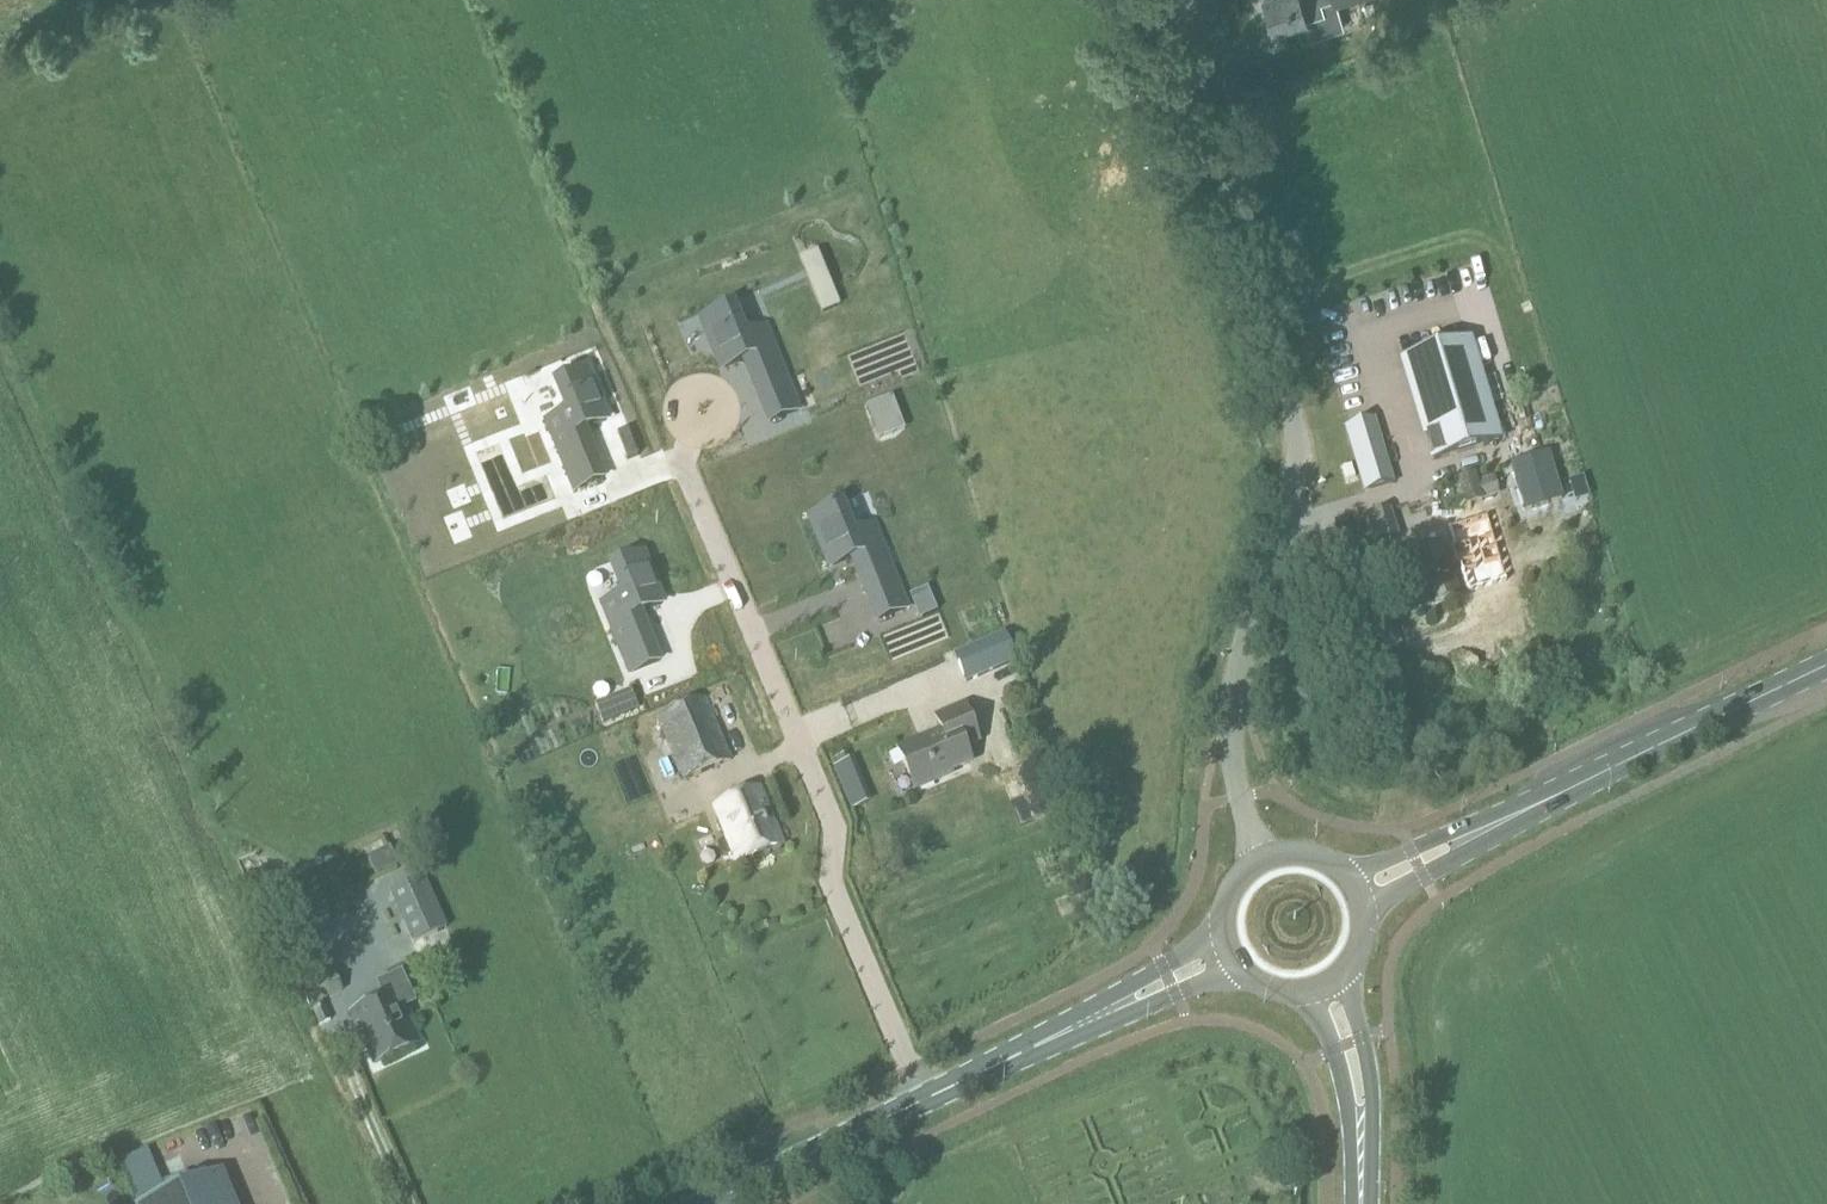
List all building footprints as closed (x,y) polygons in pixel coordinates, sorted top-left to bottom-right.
[(1273,30),(1305,21),(1305,22),(1376,0),(1264,0),(1273,30)] [(736,306),(701,317),(722,377),(750,367),(751,372),(747,374),(753,392),(788,379),(771,331),(748,338),(736,306)] [(1435,462),(1499,443),(1468,342),(1404,361),(1435,462)] [(484,374),(494,395),(559,365),(549,344),(484,374)] [(563,413),(541,422),(559,469),(594,457),(587,439),(582,441),(581,436),(608,426),(586,367),(552,380),(563,413)] [(779,403),(712,427),(811,702),(811,700),(818,700),(855,686),(868,686),(868,678),(860,658),(859,635),(833,636),(814,582),(814,581),(782,493),(792,492),(791,473),(793,479),(791,426),(786,414),(797,413),(796,396),(777,403),(779,403)] [(1375,419),(1345,428),(1365,491),(1394,485),(1375,419)] [(1552,446),(1514,458),(1528,505),(1566,493),(1552,446)] [(1485,502),(1477,475),(1457,479),(1465,508),(1485,502)] [(843,503),(809,514),(830,574),(858,564),(859,569),(854,571),(861,589),(895,576),(878,528),(856,535),(843,503)] [(1390,509),(1363,517),(1371,545),(1399,539),(1390,509)] [(1507,582),(1488,518),(1449,529),(1455,547),(1452,548),(1458,566),(1460,566),(1468,593),(1507,582)] [(621,592),(598,601),(616,649),(651,636),(644,619),(639,620),(638,616),(665,605),(643,546),(610,560),(621,592)] [(1444,553),(1428,559),(1439,586),(1455,579),(1444,553)] [(910,595),(920,620),(938,612),(928,588),(910,595)] [(901,650),(912,646),(905,626),(894,629),(901,650)] [(966,685),(1017,663),(1004,634),(953,656),(966,685)] [(683,782),(732,761),(705,698),(656,720),(683,782)] [(934,716),(940,733),(900,750),(915,788),(940,778),(938,774),(969,762),(964,751),(981,744),(966,704),(934,716)] [(840,783),(860,775),(853,759),(834,767),(840,783)] [(783,845),(760,790),(715,809),(728,840),(723,841),(728,853),(733,851),(738,864),(783,845)] [(389,895),(413,946),(448,929),(425,878),(389,895)] [(332,969),(300,985),(311,1009),(321,1028),(333,1022),(326,1007),(324,1003),(344,992),(332,969)] [(395,995),(354,1013),(377,1062),(418,1043),(402,1010),(416,1004),(409,989),(396,995),(395,995)] [(220,1176),(152,1203),(232,1203),(220,1176)]
